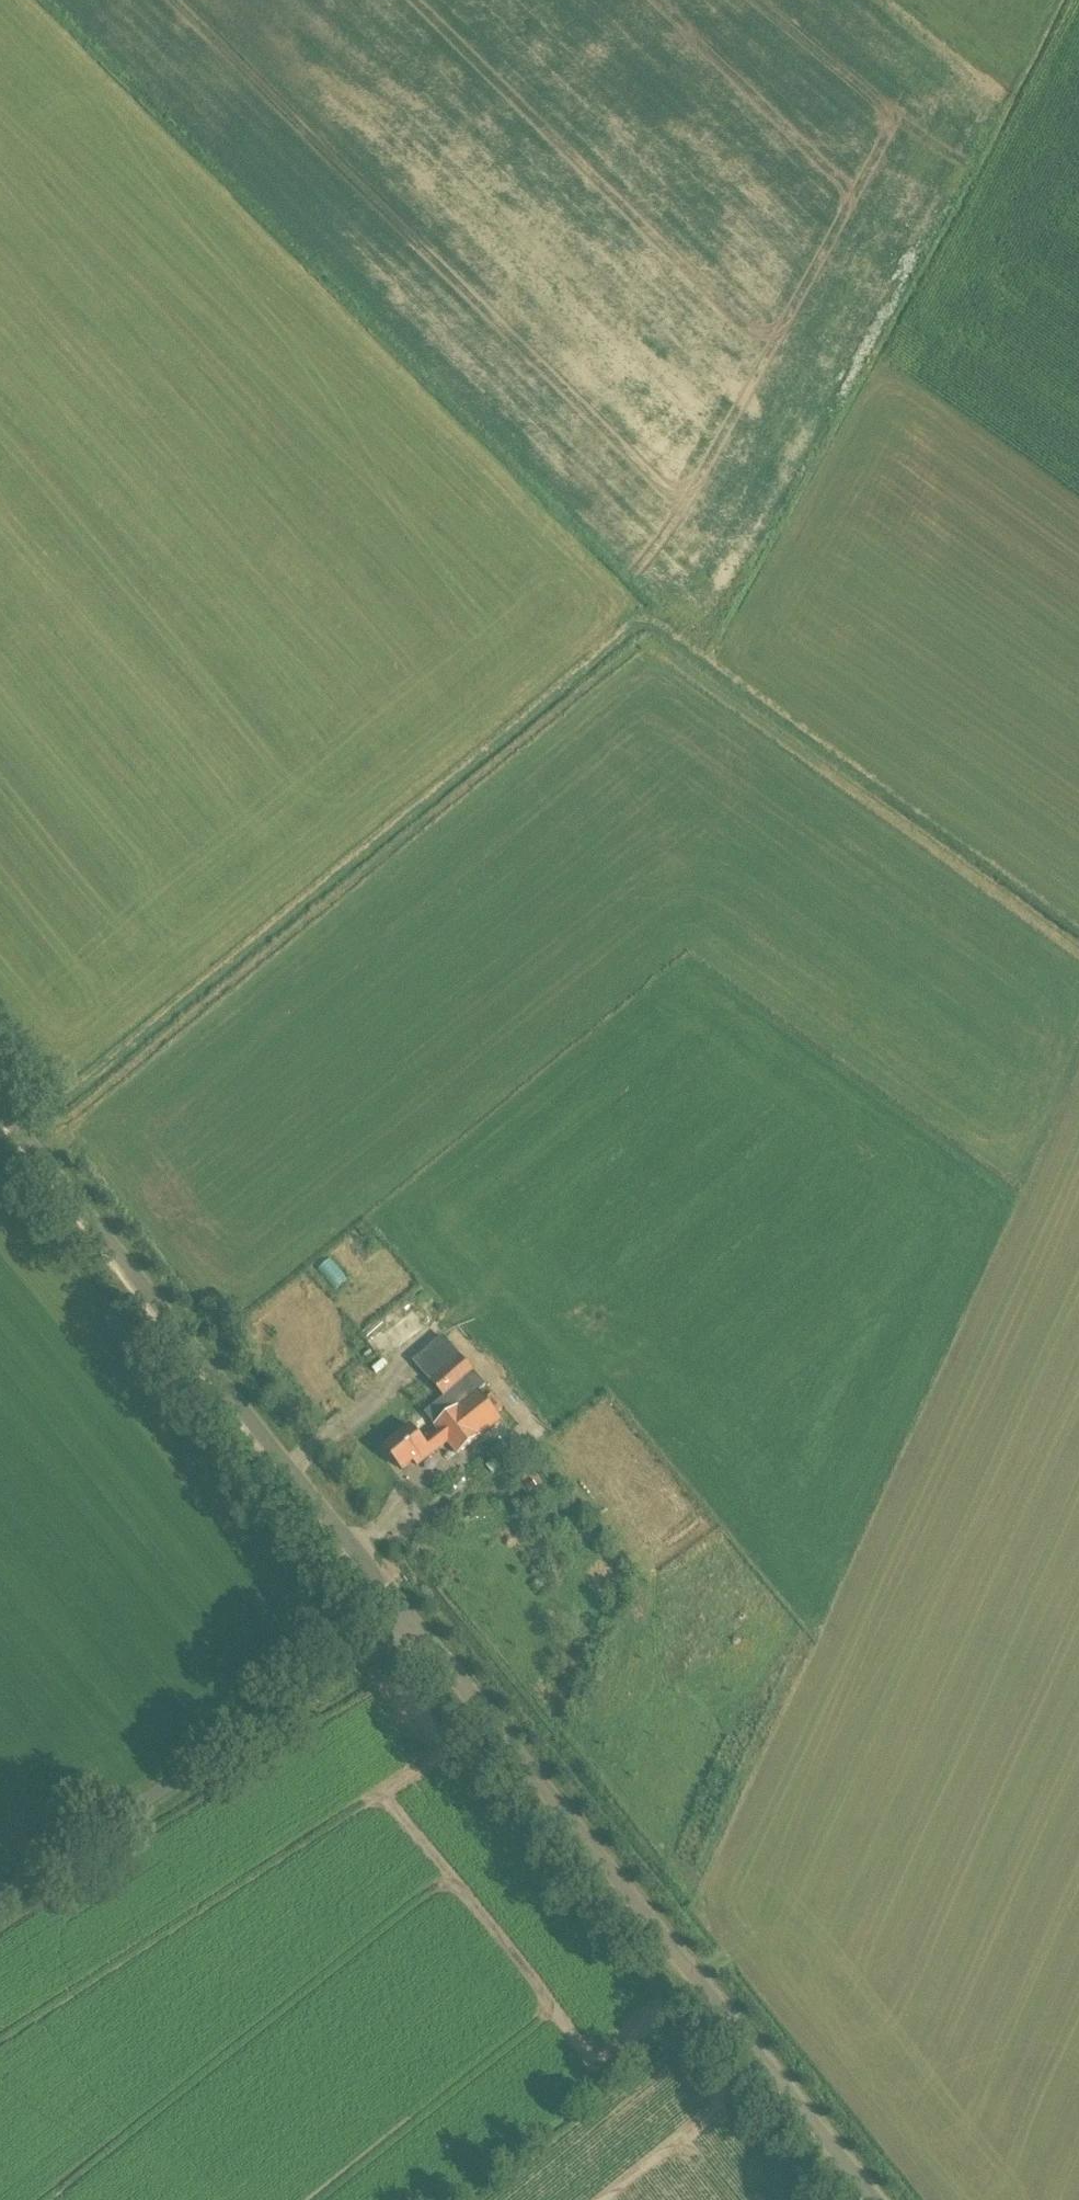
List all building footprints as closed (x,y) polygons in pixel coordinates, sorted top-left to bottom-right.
[(382,1343),(399,1329),(387,1316),(371,1330),(382,1343)] [(433,1425),(438,1431),(424,1442),(411,1425),(383,1447),(402,1471),(413,1462),(417,1466),(447,1442),(457,1455),(501,1418),(479,1391),(486,1385),(444,1337),(414,1363),(445,1396),(425,1412),(434,1425),(433,1425)] [(494,1460),(486,1466),(492,1474),(500,1467),(494,1460)] [(535,1505),(551,1492),(526,1461),(510,1474),(535,1505)]
